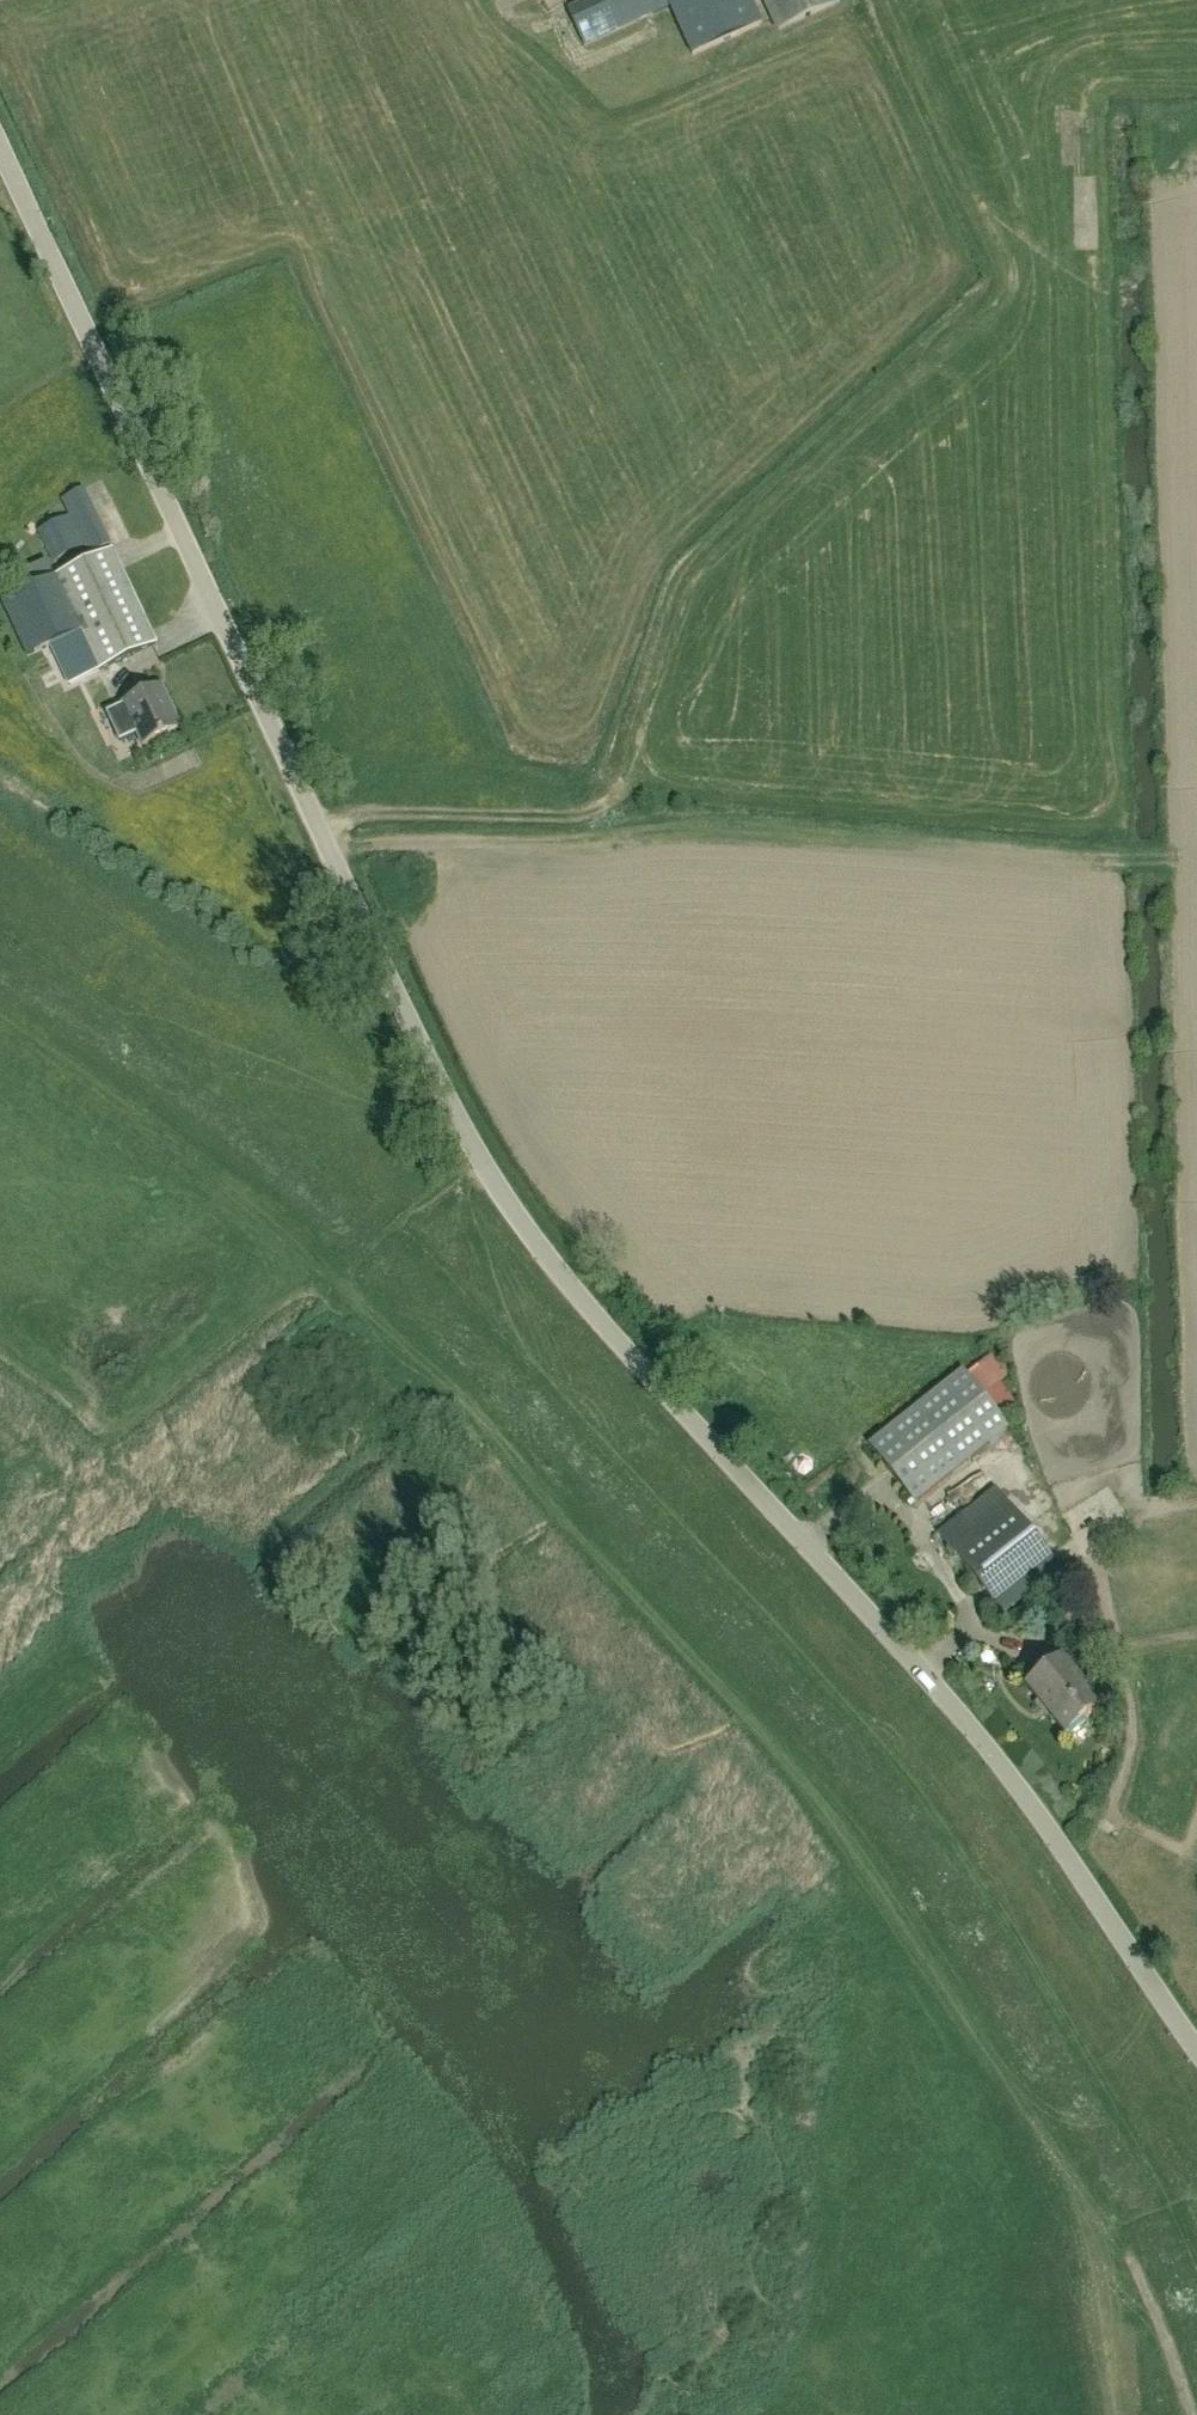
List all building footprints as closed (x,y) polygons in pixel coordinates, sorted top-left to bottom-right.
[(646,0),(587,0),(566,10),(584,46),(652,14),(646,0)] [(687,56),(757,24),(746,0),(662,0),(687,56)] [(776,31),(842,1),(842,0),(762,0),(776,31)] [(111,545),(84,488),(60,499),(87,556),(111,545)] [(54,577),(15,595),(0,602),(0,603),(25,657),(80,631),(98,669),(157,642),(114,549),(54,577)] [(47,561),(7,580),(15,595),(54,577),(47,561)] [(179,730),(160,689),(124,706),(131,721),(125,724),(130,735),(136,732),(144,747),(179,730)] [(915,1503),(1009,1429),(999,1417),(1015,1404),(998,1383),(1009,1374),(994,1355),(967,1376),(964,1372),(870,1446),(915,1503)] [(974,1477),(949,1491),(961,1510),(985,1496),(974,1477)] [(1061,1569),(998,1489),(942,1533),(1005,1613),(1061,1569)] [(1102,1709),(1064,1660),(1030,1687),(1068,1736),(1102,1709)]
